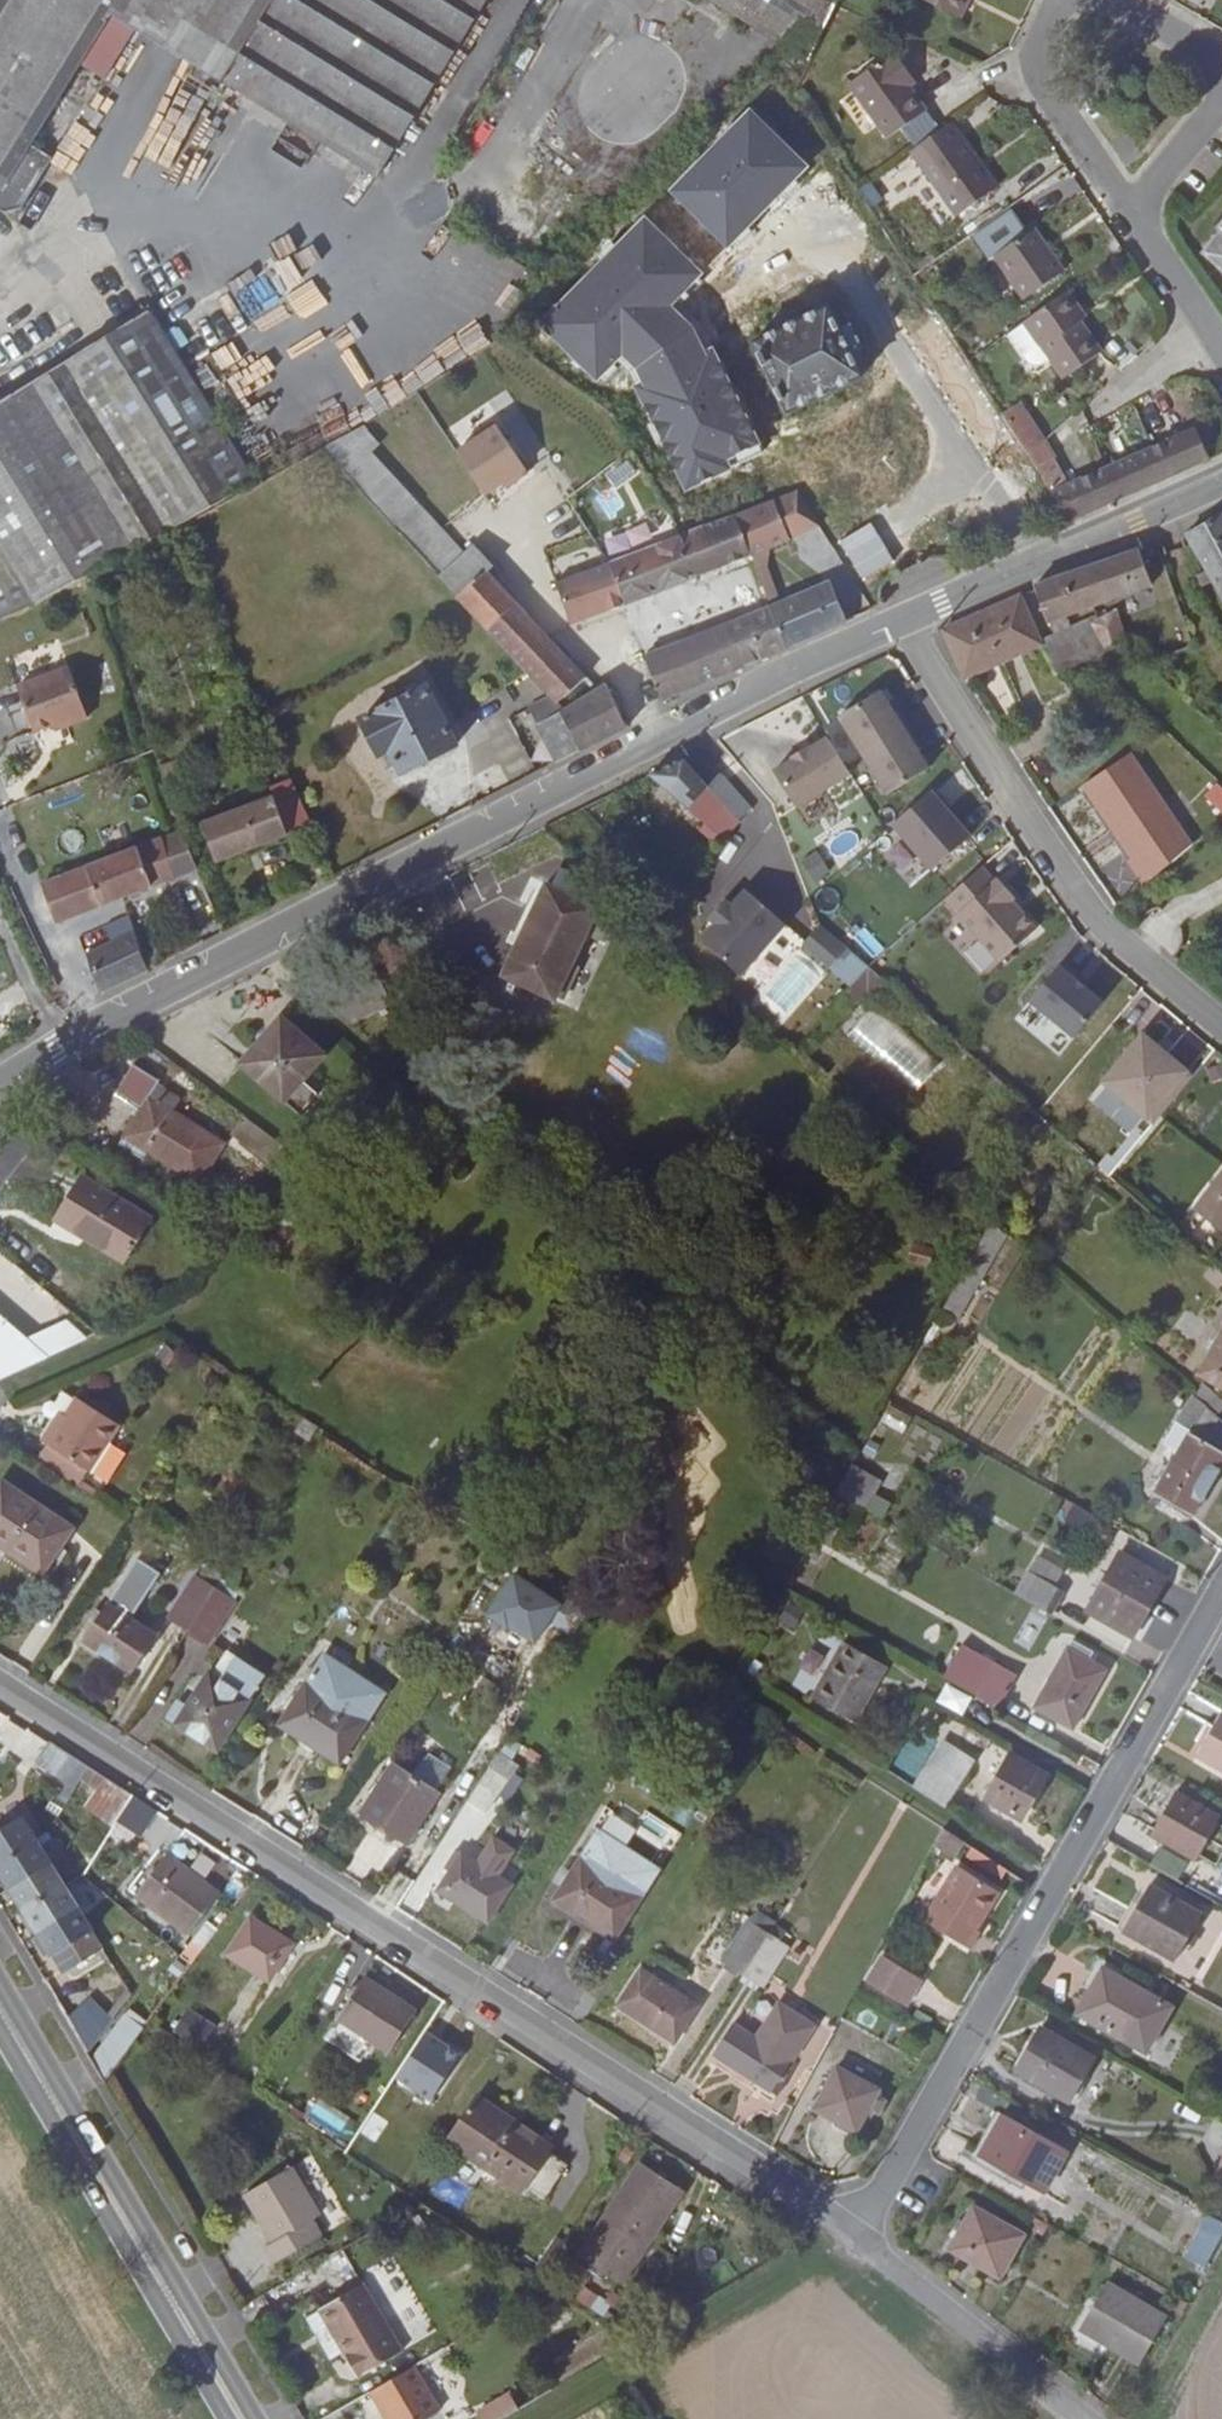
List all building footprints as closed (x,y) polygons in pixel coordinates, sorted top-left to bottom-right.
[(4,212),(22,207),(53,157),(31,144),(81,62),(105,77),(136,27),(379,176),(488,0),(0,0),(0,210),(4,212)] [(810,60),(840,0),(711,0),(810,60)] [(968,0),(926,0),(960,17),(968,0)] [(609,178),(694,81),(629,24),(545,121),(609,178)] [(849,82),(888,139),(926,109),(909,87),(904,80),(912,75),(895,51),(849,82)] [(909,87),(916,82),(912,75),(904,80),(909,87)] [(729,247),(807,167),(751,112),(672,191),(729,247)] [(911,151),(956,215),(998,187),(952,122),(911,151)] [(170,175),(163,189),(190,203),(197,189),(170,175)] [(1012,210),(973,237),(989,259),(993,256),(1023,300),(1065,270),(1035,226),(1027,232),(1012,210)] [(646,219),(542,324),(597,379),(623,354),(637,368),(645,384),(637,388),(687,490),(763,453),(700,323),(676,300),(702,274),(646,219)] [(1218,228),(1220,230),(1201,254),(1221,271),(1221,224),(1218,228)] [(476,313),(487,285),(455,273),(444,301),(476,313)] [(1075,314),(1081,309),(1068,291),(1024,321),(1064,379),(1102,351),(1080,321),(1075,314)] [(828,305),(753,342),(788,413),(862,376),(851,354),(862,349),(850,325),(840,330),(828,305)] [(1080,321),(1086,317),(1081,309),(1075,314),(1080,321)] [(13,614),(94,572),(99,570),(136,548),(176,529),(260,484),(182,359),(181,360),(149,310),(0,402),(0,620),(13,614)] [(408,413),(419,407),(411,396),(399,404),(408,413)] [(399,404),(398,405),(376,419),(377,419),(383,426),(396,418),(398,420),(408,413),(399,404)] [(1045,442),(1021,404),(1002,416),(1028,457),(1045,442)] [(458,452),(486,495),(504,483),(506,487),(529,472),(496,422),(476,435),(478,439),(458,452)] [(322,448),(550,696),(564,711),(596,690),(555,645),(547,637),(488,572),(494,566),(475,545),(464,555),(371,453),(380,445),(364,426),(363,425),(322,448)] [(1152,448),(1166,478),(1208,459),(1194,429),(1152,448)] [(1045,442),(1028,457),(1035,468),(1054,456),(1045,442)] [(1108,468),(1121,498),(1166,478),(1152,448),(1108,468)] [(1069,521),(1121,498),(1108,468),(1052,494),(1069,521)] [(771,609),(786,648),(844,622),(827,584),(780,604),(767,566),(769,547),(819,525),(798,491),(735,515),(750,555),(771,609)] [(1221,598),(1221,512),(1186,535),(1206,570),(1213,582),(1221,598)] [(712,545),(721,567),(750,555),(735,515),(719,521),(704,527),(712,545)] [(627,604),(694,577),(685,554),(712,545),(704,527),(681,536),(611,563),(627,604)] [(712,545),(685,554),(694,577),(721,567),(712,545)] [(136,548),(99,570),(106,584),(122,576),(125,582),(147,571),(136,548)] [(1153,585),(1141,549),(1064,575),(1076,613),(1093,607),(1153,585)] [(611,563),(556,584),(563,603),(567,615),(571,625),(627,604),(611,563)] [(1213,582),(1206,570),(1195,577),(1202,588),(1213,582)] [(1076,613),(1064,575),(1049,580),(1034,585),(1036,589),(1048,624),(1052,622),(1058,635),(1042,643),(1042,644),(1056,674),(1074,665),(1126,640),(1116,611),(1099,619),(1092,623),(1091,622),(1071,629),(1067,616),(1076,613)] [(972,617),(943,630),(965,679),(1042,644),(1042,643),(1020,596),(972,617)] [(786,648),(771,609),(751,617),(766,656),(786,648)] [(721,628),(738,668),(766,656),(751,617),(721,628)] [(716,630),(644,656),(661,699),(711,678),(738,668),(721,628),(716,630)] [(88,718),(69,667),(18,687),(35,732),(66,720),(68,725),(88,718)] [(635,677),(614,681),(617,699),(639,695),(635,677)] [(556,762),(626,727),(621,715),(607,683),(596,690),(564,711),(550,696),(527,708),(556,762)] [(426,686),(361,719),(379,755),(390,749),(402,773),(456,746),(426,686)] [(884,799),(928,773),(882,693),(837,719),(884,799)] [(796,807),(850,773),(828,737),(808,749),(807,747),(791,756),(793,759),(774,771),(796,807)] [(696,751),(683,758),(736,818),(748,804),(696,751)] [(1131,753),(1083,786),(1113,829),(1118,825),(1123,834),(1118,837),(1132,858),(1128,860),(1145,885),(1193,845),(1131,753)] [(735,819),(736,818),(683,757),(649,775),(671,793),(660,807),(696,838),(702,831),(715,843),(735,819)] [(215,861),(311,825),(290,779),(271,787),(275,797),(202,824),(215,861)] [(1217,783),(1206,794),(1221,810),(1221,788),(1217,783)] [(930,874),(970,838),(929,793),(889,829),(930,874)] [(1113,829),(1118,837),(1123,834),(1118,825),(1113,829)] [(184,830),(42,884),(56,922),(198,869),(184,830)] [(815,880),(829,871),(816,851),(802,860),(815,880)] [(1000,962),(1036,930),(983,869),(947,900),(1000,962)] [(578,899),(546,883),(502,975),(555,1001),(558,995),(564,998),(578,968),(572,964),(587,932),(604,940),(615,917),(604,912),(610,899),(584,886),(578,899)] [(787,929),(746,892),(700,942),(740,979),(787,929)] [(820,924),(807,939),(836,962),(849,946),(820,924)] [(100,992),(148,971),(136,931),(87,953),(100,992)] [(807,939),(803,944),(831,967),(836,962),(807,939)] [(849,946),(836,962),(857,980),(871,964),(849,946)] [(774,1029),(820,980),(797,959),(752,1008),(774,1029)] [(836,962),(831,967),(853,985),(857,980),(836,962)] [(879,999),(894,983),(889,980),(871,964),(857,980),(853,985),(841,999),(851,1008),(868,989),(879,999)] [(1072,1040),(1102,1002),(1061,969),(1031,1007),(1072,1040)] [(911,1096),(940,1066),(875,1002),(846,1032),(911,1096)] [(325,1055),(281,1016),(240,1063),(298,1115),(317,1094),(302,1080),(325,1055)] [(1153,1127),(1195,1076),(1143,1034),(1102,1085),(1153,1127)] [(119,1143),(145,1159),(149,1151),(200,1183),(225,1142),(170,1108),(177,1097),(162,1088),(155,1100),(149,1097),(159,1079),(133,1063),(114,1094),(140,1110),(124,1135),(119,1143)] [(155,1100),(162,1088),(165,1083),(159,1079),(149,1097),(155,1100)] [(271,1162),(284,1145),(239,1111),(226,1128),(271,1162)] [(135,1175),(145,1159),(119,1143),(124,1135),(99,1119),(84,1144),(135,1175)] [(1194,1210),(1221,1231),(1221,1173),(1194,1210)] [(151,1218),(83,1175),(56,1218),(124,1260),(151,1218)] [(993,1222),(942,1310),(957,1319),(1005,1233),(993,1222)] [(86,1338),(67,1322),(32,1342),(0,1315),(0,1377),(86,1338)] [(1198,1374),(1221,1388),(1221,1332),(1198,1374)] [(175,1352),(165,1345),(156,1356),(167,1364),(175,1352)] [(1191,1430),(1178,1453),(1154,1495),(1192,1517),(1221,1465),(1221,1420),(1194,1395),(1177,1421),(1191,1430)] [(58,1427),(52,1424),(42,1441),(47,1444),(37,1459),(94,1495),(96,1491),(81,1481),(87,1471),(89,1472),(90,1471),(107,1443),(119,1423),(76,1398),(66,1415),(58,1427)] [(58,1427),(66,1415),(60,1411),(52,1424),(58,1427)] [(310,1439),(318,1426),(303,1417),(295,1429),(310,1439)] [(1178,1453),(1191,1430),(1177,1421),(1163,1444),(1178,1453)] [(107,1481),(121,1458),(120,1452),(107,1443),(90,1471),(107,1481)] [(865,1508),(881,1481),(852,1464),(836,1492),(865,1508)] [(43,1574),(73,1528),(2,1481),(0,1484),(0,1545),(43,1574)] [(1120,1552),(1086,1610),(1133,1637),(1167,1579),(1120,1552)] [(1037,1556),(1030,1569),(1055,1582),(1062,1569),(1037,1556)] [(137,1557),(83,1641),(132,1672),(156,1635),(131,1619),(161,1572),(137,1557)] [(221,1578),(224,1573),(208,1563),(199,1577),(215,1587),(221,1578)] [(1050,1614),(1064,1591),(1028,1571),(1015,1594),(1050,1614)] [(187,1631),(215,1587),(199,1577),(194,1574),(167,1617),(187,1631)] [(536,1644),(561,1607),(516,1577),(489,1616),(509,1629),(510,1627),(536,1644)] [(235,1600),(241,1591),(221,1578),(215,1587),(235,1600)] [(215,1587),(187,1631),(208,1644),(236,1601),(235,1600),(215,1587)] [(804,1613),(789,1604),(780,1618),(795,1627),(804,1613)] [(1097,1655),(1072,1640),(1034,1707),(1072,1729),(1105,1670),(1092,1663),(1097,1655)] [(839,1661),(848,1644),(844,1641),(834,1659),(839,1661)] [(998,1709),(1017,1674),(961,1643),(942,1677),(998,1709)] [(839,1661),(834,1659),(811,1698),(853,1722),(886,1665),(848,1644),(839,1661)] [(233,1658),(225,1653),(214,1670),(222,1675),(220,1680),(208,1673),(187,1708),(177,1701),(166,1719),(217,1750),(264,1675),(234,1656),(233,1658)] [(384,1692),(323,1654),(278,1726),(339,1764),(384,1692)] [(1196,1756),(1221,1771),(1221,1711),(1196,1756)] [(520,1745),(509,1738),(499,1754),(510,1761),(520,1745)] [(945,1808),(976,1760),(943,1739),(912,1787),(945,1808)] [(70,1794),(87,1766),(48,1742),(35,1762),(67,1782),(57,1798),(65,1803),(70,1794)] [(487,1812),(518,1764),(497,1751),(489,1765),(491,1766),(469,1801),(487,1812)] [(406,1842),(438,1793),(435,1792),(451,1768),(427,1753),(412,1775),(393,1763),(390,1769),(364,1808),(361,1812),(406,1842)] [(1008,1753),(983,1798),(1022,1819),(1046,1774),(1008,1753)] [(364,1808),(390,1769),(382,1764),(356,1803),(364,1808)] [(113,1826),(133,1796),(87,1766),(70,1794),(113,1826)] [(1219,1816),(1175,1791),(1150,1835),(1194,1861),(1219,1816)] [(62,1854),(52,1839),(39,1847),(20,1818),(0,1831),(0,1874),(9,1888),(62,1854)] [(659,1869),(598,1830),(553,1902),(613,1941),(659,1869)] [(454,1849),(441,1869),(446,1872),(441,1880),(435,1889),(485,1921),(509,1884),(496,1876),(512,1850),(491,1837),(475,1861),(454,1849)] [(165,1853),(134,1895),(188,1935),(219,1893),(165,1853)] [(62,1854),(9,1888),(15,1898),(23,1910),(62,1886),(58,1878),(72,1869),(62,1854)] [(956,1865),(922,1920),(968,1949),(978,1932),(976,1930),(1000,1892),(956,1865)] [(1133,1912),(1138,1914),(1126,1935),(1175,1962),(1202,1914),(1149,1885),(1133,1912)] [(37,1932),(76,1908),(72,1902),(62,1886),(23,1910),(32,1925),(37,1932)] [(81,1915),(92,1909),(84,1895),(72,1902),(76,1908),(81,1915)] [(76,1908),(37,1932),(63,1975),(102,1949),(81,1915),(76,1908)] [(1126,1935),(1138,1914),(1133,1912),(1122,1932),(1126,1935)] [(748,1921),(768,1933),(773,1925),(775,1923),(758,1914),(748,1921)] [(249,1917),(226,1954),(269,1981),(292,1945),(249,1917)] [(742,1974),(768,1933),(748,1921),(721,1962),(742,1974)] [(768,1933),(789,1946),(791,1937),(773,1925),(768,1933)] [(763,1988),(789,1946),(768,1933),(742,1974),(763,1988)] [(916,1987),(877,1965),(863,1988),(903,2011),(916,1987)] [(1102,1967),(1076,2013),(1145,2053),(1171,2006),(1102,1967)] [(674,2043),(698,2005),(640,1968),(616,2006),(674,2043)] [(415,2010),(364,1976),(336,2019),(387,2053),(415,2010)] [(88,2046),(114,2023),(89,1995),(64,2018),(88,2046)] [(757,2038),(732,2023),(713,2054),(756,2081),(750,2089),(771,2103),(797,2066),(790,2061),(814,2027),(779,2003),(757,2038)] [(201,2040),(211,2021),(186,2009),(177,2028),(201,2040)] [(91,2062),(103,2083),(144,2028),(125,2015),(91,2062)] [(1041,2028),(1015,2072),(1068,2103),(1094,2059),(1041,2028)] [(462,2056),(424,2032),(395,2076),(433,2101),(462,2056)] [(879,2089),(836,2066),(813,2110),(856,2133),(868,2110),(878,2116),(886,2101),(875,2095),(879,2089)] [(473,2099),(506,2122),(509,2118),(476,2095),(473,2099)] [(509,2118),(506,2122),(473,2099),(444,2142),(520,2194),(524,2188),(542,2201),(567,2165),(549,2153),(552,2147),(509,2118)] [(372,2111),(358,2132),(375,2142),(388,2122),(372,2111)] [(1060,2161),(1066,2151),(997,2112),(968,2159),(1020,2191),(1025,2184),(1029,2177),(1046,2187),(1060,2161)] [(1214,2176),(1221,2180),(1221,2159),(1214,2176)] [(1046,2187),(1029,2177),(1025,2184),(1041,2193),(1042,2191),(1060,2201),(1078,2171),(1060,2161),(1046,2187)] [(663,2205),(669,2209),(682,2189),(640,2163),(581,2257),(620,2285),(633,2264),(628,2261),(663,2205)] [(274,2264),(321,2236),(312,2221),(319,2216),(291,2167),(244,2195),(272,2243),(264,2248),(274,2264)] [(633,2264),(669,2209),(663,2205),(628,2261),(633,2264)] [(973,2207),(949,2249),(999,2277),(1023,2235),(973,2207)] [(1207,2215),(1184,2257),(1204,2268),(1221,2235),(1221,2224),(1207,2215)] [(1104,2284),(1078,2329),(1139,2364),(1165,2320),(1104,2284)] [(358,2377),(401,2352),(363,2285),(319,2310),(329,2327),(333,2335),(358,2377)] [(327,2338),(333,2335),(329,2327),(323,2330),(327,2338)] [(440,2412),(413,2367),(370,2392),(385,2418),(427,2418),(440,2412)] [(475,2410),(480,2418),(499,2418),(517,2409),(509,2393),(475,2410)]
